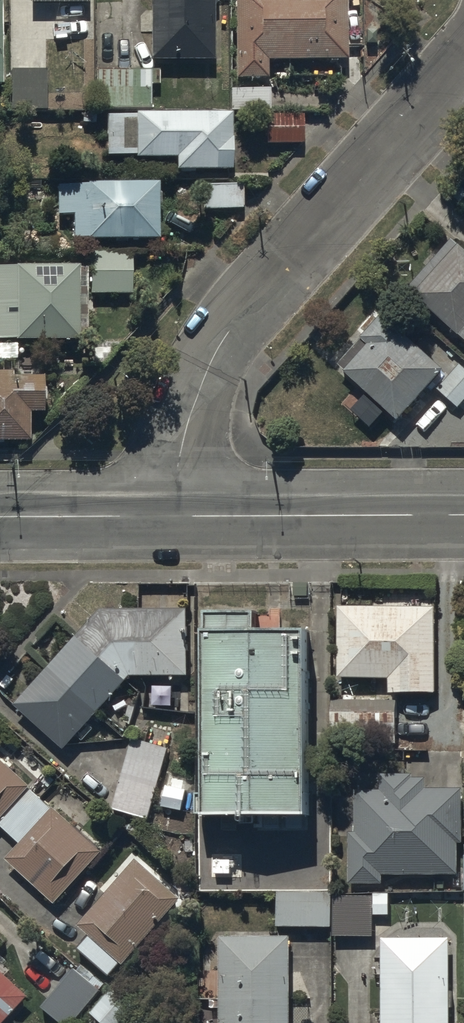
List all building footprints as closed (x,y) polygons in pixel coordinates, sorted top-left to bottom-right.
[(148,64),(214,64),(214,0),(148,0),(148,64)] [(236,82),(269,82),(269,64),(346,64),(345,0),(236,0),(236,82)] [(151,72),(97,73),(98,108),(151,107),(151,72)] [(46,73),(11,73),(12,116),(46,116),(46,73)] [(232,90),(232,112),(272,113),(273,91),(232,90)] [(232,117),(230,117),(108,117),(108,160),(136,160),(136,163),(178,163),(177,174),(232,174),(233,142),(232,142),(232,117)] [(267,119),(267,146),(304,146),(305,119),(267,119)] [(75,242),(158,241),(158,188),(62,188),(62,222),(75,222),(75,242)] [(242,188),(204,188),(204,212),(243,212),(242,188)] [(454,242),(410,292),(416,298),(415,299),(463,342),(463,252),(454,242)] [(132,254),(92,254),(92,297),(132,297),(132,254)] [(79,272),(72,272),(0,272),(0,343),(16,343),(16,345),(80,345),(79,272)] [(387,318),(362,346),(339,372),(346,378),(346,379),(399,426),(447,372),(387,318)] [(441,392),(462,410),(463,408),(463,369),(462,368),(441,392)] [(0,383),(0,445),(33,445),(33,414),(42,414),(42,383),(0,383)] [(438,612),(341,612),(340,683),(392,683),(392,698),(438,698),(438,612)] [(184,614),(97,613),(14,712),(63,753),(118,688),(183,688),(184,614)] [(211,639),(207,638),(207,823),(311,823),(312,639),(261,639),(261,619),(211,618),(211,639)] [(398,705),(333,704),(333,749),(398,749),(398,705)] [(114,816),(148,825),(169,749),(136,740),(114,816)] [(52,815),(29,793),(32,790),(0,760),(0,826),(22,847),(7,863),(55,907),(102,857),(54,812),(52,815)] [(425,793),(425,782),(409,782),(409,779),(381,778),(381,796),(354,796),(353,836),(348,836),(348,889),(382,889),(382,879),(459,879),(459,847),(462,847),(463,793),(425,793)] [(116,971),(119,973),(180,908),(135,866),(74,931),(86,942),(75,954),(105,983),(116,971)] [(384,896),(275,895),(275,933),(384,933),(384,896)] [(220,941),(219,1022),(292,1022),(292,941),(220,941)] [(381,941),(381,1022),(452,1022),(453,941),(381,941)] [(43,1011),(57,1022),(73,1022),(100,994),(79,973),(43,1011)] [(27,1001),(0,976),(0,1022),(6,1022),(27,1001)] [(92,1018),(98,1022),(125,1022),(140,1007),(120,988),(92,1018)]
